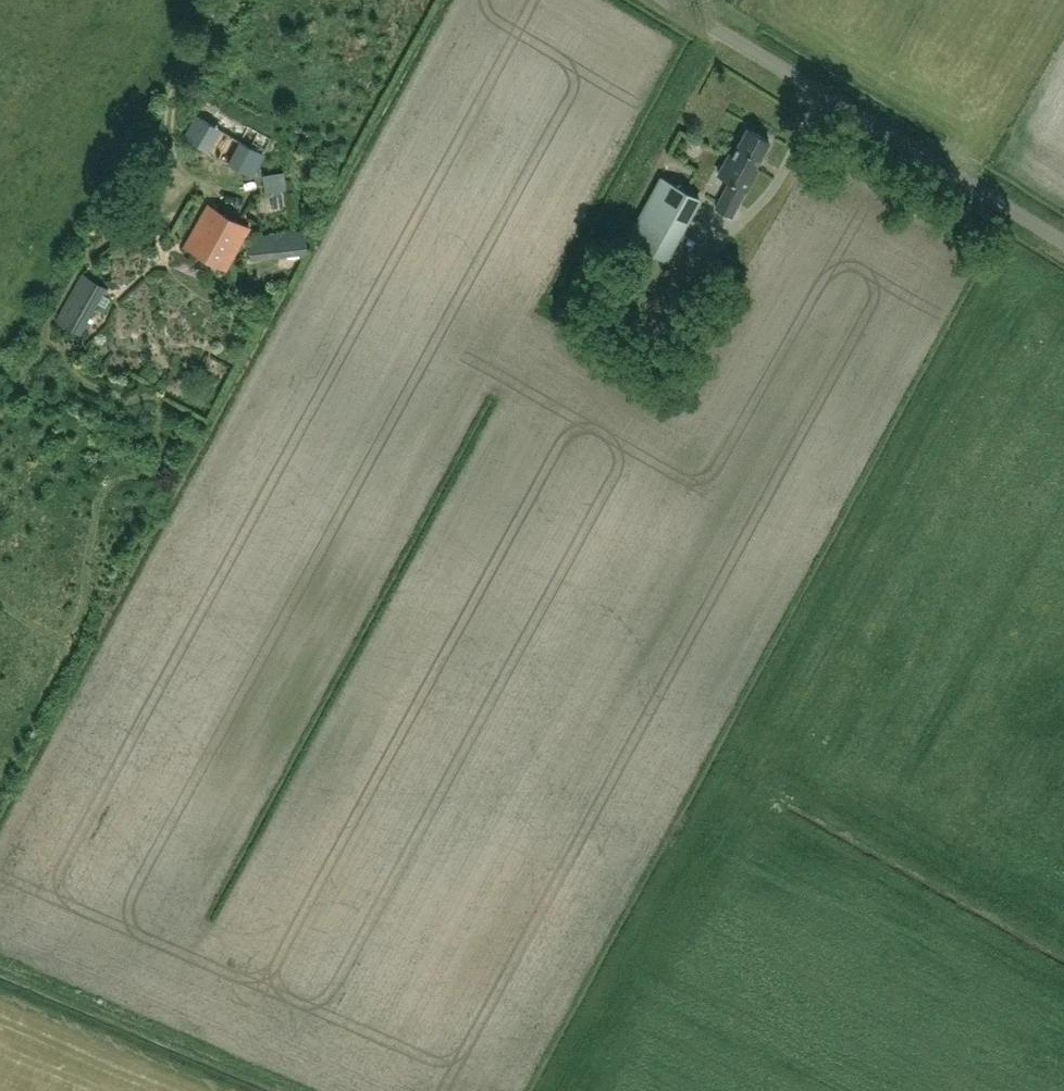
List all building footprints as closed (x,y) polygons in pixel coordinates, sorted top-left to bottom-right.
[(730,180),(715,206),(732,215),(742,197),(757,169),(754,167),(769,140),(747,129),(733,155),(730,154),(718,174),(730,180)] [(210,133),(195,157),(235,180),(249,156),(210,133)] [(666,259),(691,213),(699,198),(661,177),(628,238),(666,259)] [(227,268),(249,228),(208,205),(186,245),(227,268)] [(251,260),(308,253),(305,228),(248,235),(251,260)] [(80,334),(131,245),(105,231),(55,320),(80,334)]
